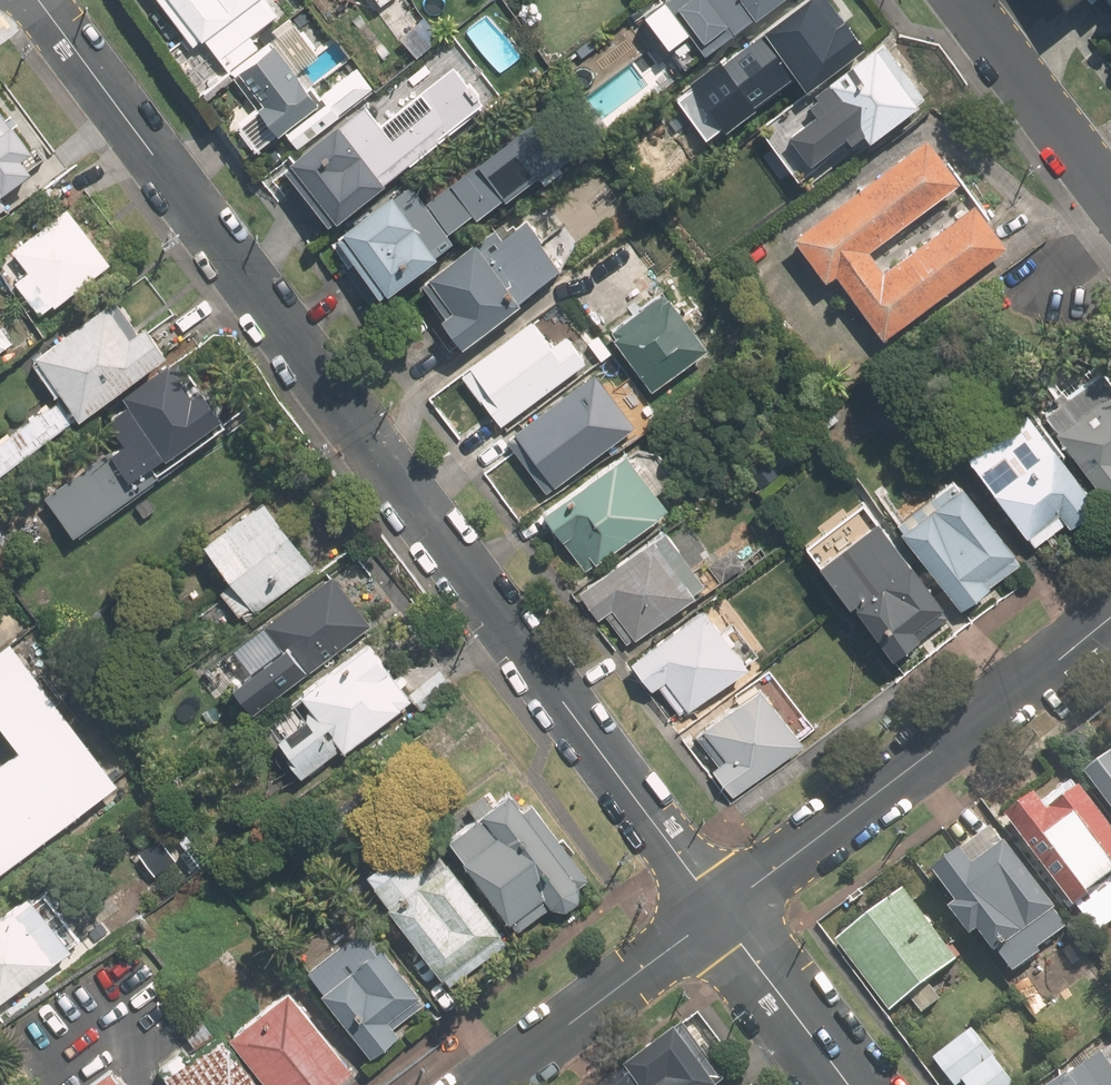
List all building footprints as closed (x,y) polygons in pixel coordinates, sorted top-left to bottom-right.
[(203,43),(210,38),(230,66),(263,41),(255,31),(283,10),(276,0),(171,0),(203,43)] [(507,0),(483,0),(473,8),(501,42),(525,23),(507,0)] [(782,0),(650,0),(628,16),(674,79),(782,0)] [(876,39),(847,0),(808,0),(742,50),(751,61),(734,74),(757,104),(805,67),(817,83),(876,39)] [(1065,9),(1077,0),(1058,0),(1065,9)] [(307,143),(374,85),(348,55),(317,83),(302,66),(326,45),(295,10),(274,28),(280,35),(270,44),(274,49),(240,80),(253,95),(225,120),(256,156),(291,125),(307,143)] [(499,97),(449,35),(267,183),(284,204),(302,189),(330,223),(345,211),(351,217),(499,97)] [(931,92),(885,40),(815,101),(851,142),(870,125),(882,138),(928,98),(926,96),(931,92)] [(727,84),(712,62),(675,87),(690,109),(727,84)] [(750,108),(731,83),(703,105),(722,129),(750,108)] [(38,170),(32,161),(42,153),(0,95),(0,198),(38,170)] [(483,216),(575,140),(548,107),(436,200),(459,228),(479,211),(483,216)] [(965,177),(931,132),(801,231),(835,276),(847,268),(897,334),(1018,243),(987,202),(899,268),(879,243),(965,177)] [(463,237),(415,181),(401,193),(399,190),(336,244),(352,263),(345,269),(379,309),(463,237)] [(43,314),(115,258),(76,207),(21,251),(39,274),(22,287),(43,314)] [(473,344),(566,264),(526,219),(509,234),(498,222),(424,287),(473,344)] [(688,311),(669,287),(614,329),(660,390),(716,348),(702,331),(710,325),(695,305),(688,311)] [(46,348),(74,385),(0,440),(0,480),(180,346),(155,312),(129,331),(108,302),(46,348)] [(470,370),(509,421),(595,356),(557,305),(470,370)] [(0,318),(0,352),(16,341),(0,318)] [(163,462),(234,412),(189,349),(161,369),(165,375),(116,410),(134,436),(55,493),(84,533),(170,471),(163,462)] [(597,374),(515,434),(496,408),(464,431),(495,472),(522,451),(551,491),(637,428),(597,374)] [(1048,411),(1110,494),(1110,374),(1083,396),(1072,383),(1043,405),(1048,411)] [(1106,498),(1033,407),(973,455),(1045,546),(1106,498)] [(676,508),(635,449),(547,510),(588,570),(676,508)] [(966,473),(905,517),(967,604),(1028,560),(966,473)] [(322,561),(272,493),(212,537),(240,574),(226,585),(249,615),(322,561)] [(955,611),(870,496),(848,512),(842,504),(814,525),(822,535),(815,540),(863,606),(866,604),(900,651),(955,611)] [(713,580),(670,522),(587,585),(609,615),(623,604),(644,632),(713,580)] [(262,706),(377,620),(342,573),(273,625),(291,649),(245,683),(262,706)] [(719,607),(713,600),(635,657),(659,690),(668,683),(688,711),(757,662),(728,621),(738,613),(728,600),(719,607)] [(18,632),(0,645),(0,712),(27,749),(0,769),(0,876),(128,782),(18,632)] [(316,771),(415,697),(424,708),(460,680),(447,662),(415,687),(380,641),(276,718),(316,771)] [(738,792),(817,734),(770,670),(741,691),(746,698),(712,723),(735,755),(719,767),(738,792)] [(1094,767),(1110,790),(1110,755),(1094,767)] [(1018,808),(1105,928),(1110,924),(1110,808),(1084,771),(1055,792),(1050,785),(1018,808)] [(596,888),(521,787),(456,836),(523,927),(557,902),(564,912),(596,888)] [(975,843),(944,867),(966,896),(956,904),(974,927),(981,921),(1018,969),(1047,946),(1044,942),(1072,920),(1059,904),(1064,901),(1014,837),(987,858),(975,843)] [(411,844),(375,870),(450,976),(510,933),(450,849),(426,866),(411,844)] [(967,952),(910,881),(843,936),(900,1007),(916,994),(930,1012),(951,994),(937,977),(967,952)] [(49,883),(0,919),(0,1001),(1,1003),(90,939),(49,883)] [(368,920),(310,966),(379,1053),(407,1030),(395,1015),(425,992),(368,920)] [(238,1028),(281,1084),(343,1084),(365,1068),(301,981),(238,1028)] [(158,1059),(177,1084),(274,1084),(232,1027),(220,1036),(204,1013),(184,1028),(195,1043),(187,1049),(181,1042),(158,1059)] [(689,1018),(603,1084),(718,1084),(730,1077),(689,1018)] [(977,1021),(937,1054),(961,1084),(972,1074),(981,1084),(1018,1084),(1025,1079),(977,1021)] [(1100,1065),(1091,1054),(1051,1084),(1110,1084),(1110,1057),(1100,1065)] [(118,1058),(82,1084),(138,1084),(118,1058)]
